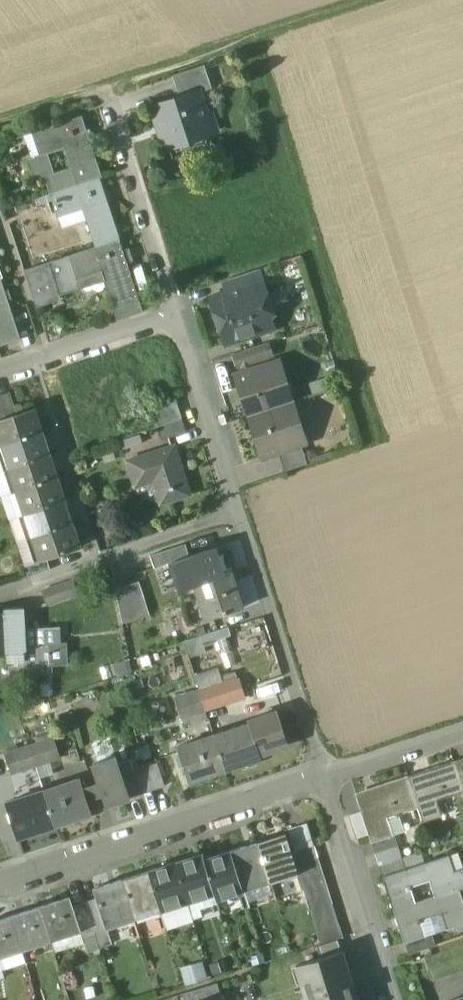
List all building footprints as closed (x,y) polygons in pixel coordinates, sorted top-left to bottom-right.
[(205,65),(174,75),(181,96),(200,90),(201,92),(213,88),(205,65)] [(181,96),(154,105),(162,129),(160,130),(166,148),(208,135),(203,119),(209,117),(201,92),(200,90),(181,96)] [(103,177),(84,117),(34,133),(41,155),(66,147),(78,185),(102,178),(103,177)] [(121,239),(102,178),(78,185),(52,194),(60,218),(84,210),(97,247),(119,239),(121,239)] [(97,247),(70,256),(78,279),(79,278),(103,270),(116,309),(140,301),(119,239),(97,247)] [(78,279),(70,256),(50,262),(62,296),(63,295),(82,289),(79,278),(78,279)] [(50,262),(26,270),(38,308),(64,299),(63,295),(62,296),(50,262)] [(259,270),(225,281),(228,292),(263,281),(259,270)] [(22,339),(2,278),(0,279),(0,346),(22,339)] [(228,292),(211,298),(216,312),(219,312),(223,324),(221,326),(227,343),(273,328),(268,314),(272,310),(267,296),(262,295),(258,284),(263,283),(263,281),(228,292)] [(140,301),(116,309),(119,320),(144,312),(140,301)] [(268,342),(245,350),(249,363),(273,356),(268,342)] [(275,362),(235,374),(249,416),(288,403),(282,384),(286,376),(283,366),(275,362)] [(0,394),(0,396),(7,418),(19,414),(11,391),(0,394)] [(178,401),(153,409),(158,427),(183,419),(178,401)] [(288,403),(249,416),(262,458),(278,452),(301,445),(305,436),(302,426),(295,422),(288,403)] [(2,445),(42,432),(34,409),(19,414),(7,418),(0,420),(0,438),(2,445)] [(183,419),(158,427),(163,440),(188,433),(183,419)] [(42,432),(2,445),(10,468),(49,455),(42,432)] [(301,445),(278,452),(285,471),(308,464),(301,445)] [(175,447),(129,461),(136,483),(155,478),(163,503),(190,494),(175,447)] [(49,455),(10,468),(17,491),(57,478),(49,455)] [(57,478),(17,491),(25,513),(64,500),(57,478)] [(64,500),(25,513),(32,536),(72,523),(64,500)] [(72,523),(32,536),(40,560),(47,558),(80,547),(72,523)] [(186,544),(151,555),(155,567),(172,562),(190,556),(186,544)] [(190,556),(172,562),(181,588),(195,583),(223,574),(214,548),(190,556)] [(40,560),(25,565),(29,577),(51,570),(47,558),(40,560)] [(223,574),(195,583),(201,600),(203,599),(209,619),(225,614),(243,608),(231,572),(223,574)] [(73,581),(44,590),(48,605),(78,595),(73,581)] [(139,581),(116,588),(123,623),(150,615),(139,581)] [(5,608),(5,613),(0,613),(0,652),(9,652),(26,651),(26,644),(25,629),(24,607),(5,608)] [(209,619),(197,623),(201,636),(229,627),(225,614),(209,619)] [(229,627),(201,636),(204,645),(232,636),(229,627)] [(61,628),(25,629),(26,644),(51,643),(52,665),(68,665),(68,642),(61,643),(61,628)] [(51,643),(26,644),(26,651),(9,652),(9,664),(27,664),(27,673),(52,673),(52,665),(51,643)] [(236,673),(221,677),(223,684),(225,683),(230,701),(231,702),(244,698),(236,673)] [(223,684),(200,691),(206,709),(230,701),(225,683),(223,684)] [(200,691),(176,699),(182,717),(206,709),(200,691)] [(249,724),(215,735),(215,736),(226,770),(226,771),(262,759),(261,755),(288,746),(276,712),(249,721),(249,724)] [(215,736),(179,748),(190,782),(226,770),(215,736)] [(56,740),(31,748),(37,766),(62,758),(56,740)] [(31,748),(8,756),(14,774),(37,766),(31,748)] [(116,756),(93,764),(100,783),(85,788),(88,799),(103,794),(107,806),(130,798),(122,775),(134,771),(131,759),(118,763),(116,756)] [(410,781),(419,807),(424,822),(442,816),(437,800),(462,792),(462,786),(456,766),(455,761),(427,770),(429,775),(410,781)] [(158,763),(135,771),(142,794),(166,786),(158,763)] [(134,771),(122,775),(130,798),(142,794),(135,771),(134,771)] [(377,792),(357,798),(362,812),(369,834),(372,842),(393,835),(387,818),(419,807),(410,781),(408,776),(375,787),(377,792)] [(82,780),(45,792),(56,826),(93,814),(88,799),(85,788),(82,780)] [(45,792),(9,804),(20,837),(56,826),(45,792)] [(362,812),(350,815),(357,838),(369,834),(362,812)] [(307,823),(284,830),(285,834),(291,853),(314,845),(307,823)] [(291,853),(285,834),(259,843),(270,877),(279,874),(281,879),(298,874),(295,864),(291,853)] [(393,835),(372,842),(375,854),(399,846),(395,834),(393,835)] [(259,843),(232,851),(243,885),(251,883),(253,889),(271,883),(270,877),(259,843)] [(314,845),(291,853),(295,864),(318,857),(314,845)] [(399,846),(375,854),(379,865),(402,858),(399,846)] [(232,851),(205,860),(216,894),(225,891),(227,897),(245,891),(243,885),(232,851)] [(203,854),(176,863),(187,897),(196,894),(198,900),(216,894),(205,860),(203,854)] [(318,857),(295,864),(298,874),(299,876),(322,869),(318,857)] [(402,858),(379,865),(383,877),(406,870),(402,858)] [(383,877),(394,910),(416,903),(411,887),(430,881),(435,897),(454,891),(462,888),(462,871),(462,869),(448,873),(443,858),(406,870),(383,877)] [(176,863),(149,871),(160,906),(170,903),(172,908),(189,903),(187,897),(176,863)] [(322,869),(299,876),(302,887),(325,880),(322,869)] [(149,871),(123,880),(134,914),(143,911),(145,917),(162,911),(160,906),(149,871)] [(123,880),(95,889),(98,899),(106,923),(107,923),(115,920),(117,926),(136,920),(134,914),(123,880)] [(325,880),(302,887),(306,899),(329,891),(325,880)] [(329,891),(306,899),(310,910),(333,903),(329,891)] [(394,910),(405,943),(426,936),(426,935),(421,921),(441,914),(446,930),(462,924),(462,905),(459,906),(454,891),(435,897),(416,903),(394,910)] [(98,899),(87,903),(97,933),(109,929),(107,923),(106,923),(98,899)] [(72,900),(42,910),(52,942),(81,933),(82,932),(74,907),(72,900)] [(87,903),(74,907),(82,932),(81,933),(83,937),(97,933),(87,903)] [(333,903),(310,910),(313,922),(336,914),(333,903)] [(42,910),(13,919),(23,951),(52,942),(42,910)] [(336,914),(313,922),(317,933),(340,926),(336,914)] [(0,923),(0,959),(23,951),(13,919),(0,923)] [(340,926),(317,933),(321,945),(338,939),(344,938),(340,926)] [(426,936),(405,943),(408,955),(435,946),(431,934),(426,935),(426,936)] [(321,945),(317,946),(321,958),(342,951),(338,939),(321,945)] [(298,965),(309,999),(356,999),(358,999),(342,951),(321,958),(298,965)] [(203,961),(181,965),(183,981),(206,978),(203,961)] [(183,995),(185,999),(208,999),(222,996),(218,984),(183,995)]
